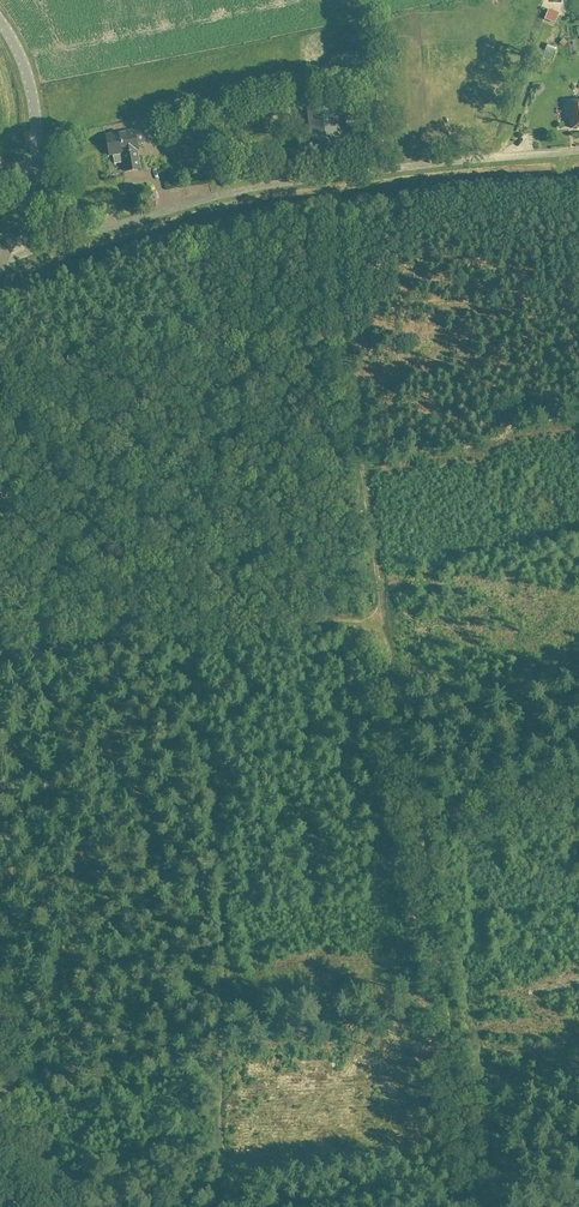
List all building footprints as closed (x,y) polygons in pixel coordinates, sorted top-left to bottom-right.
[(335,99),(306,103),(313,150),(341,146),(335,99)] [(572,129),(578,128),(578,101),(564,102),(566,117),(570,117),(572,129)] [(345,117),(346,129),(371,126),(369,114),(345,117)] [(170,140),(168,124),(161,125),(163,141),(170,140)] [(109,136),(113,156),(114,164),(124,162),(126,172),(140,169),(137,150),(138,150),(137,143),(145,142),(142,127),(134,129),(134,132),(109,136)] [(133,180),(145,177),(144,171),(131,174),(133,180)]
